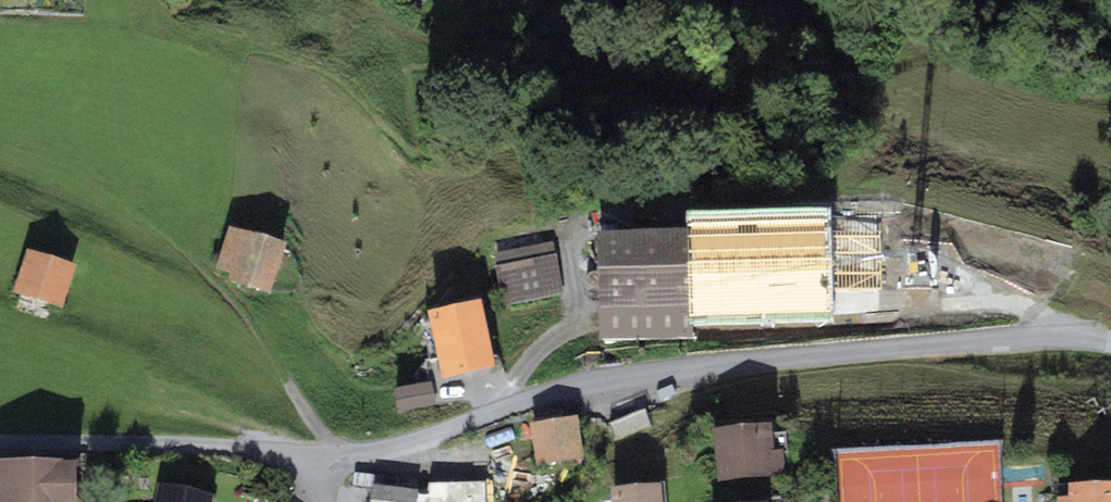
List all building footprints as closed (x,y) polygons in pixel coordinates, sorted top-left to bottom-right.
[(285,242),(229,224),(216,266),(230,271),(228,279),(269,292),(285,242)] [(695,226),(596,229),(599,339),(717,335),(715,294),(697,294),(697,285),(709,285),(708,238),(696,238),(695,226)] [(554,253),(495,265),(502,305),(562,293),(554,253)] [(76,273),(27,256),(13,297),(62,313),(76,273)] [(494,365),(479,298),(427,309),(441,376),(494,365)] [(430,379),(393,387),(398,411),(435,404),(430,379)] [(650,425),(644,409),(610,422),(616,438),(650,425)] [(772,422),(712,426),(716,479),(783,474),(782,448),(774,448),(772,422)] [(573,423),(529,431),(537,472),(580,464),(573,423)] [(0,456),(0,501),(75,501),(75,456),(0,456)] [(1069,482),(1069,495),(1057,496),(1057,501),(1110,501),(1110,480),(1069,482)] [(611,485),(612,501),(662,501),(660,481),(611,485)] [(158,482),(154,501),(211,501),(213,491),(158,482)] [(373,492),(371,501),(418,501),(418,498),(373,492)]
